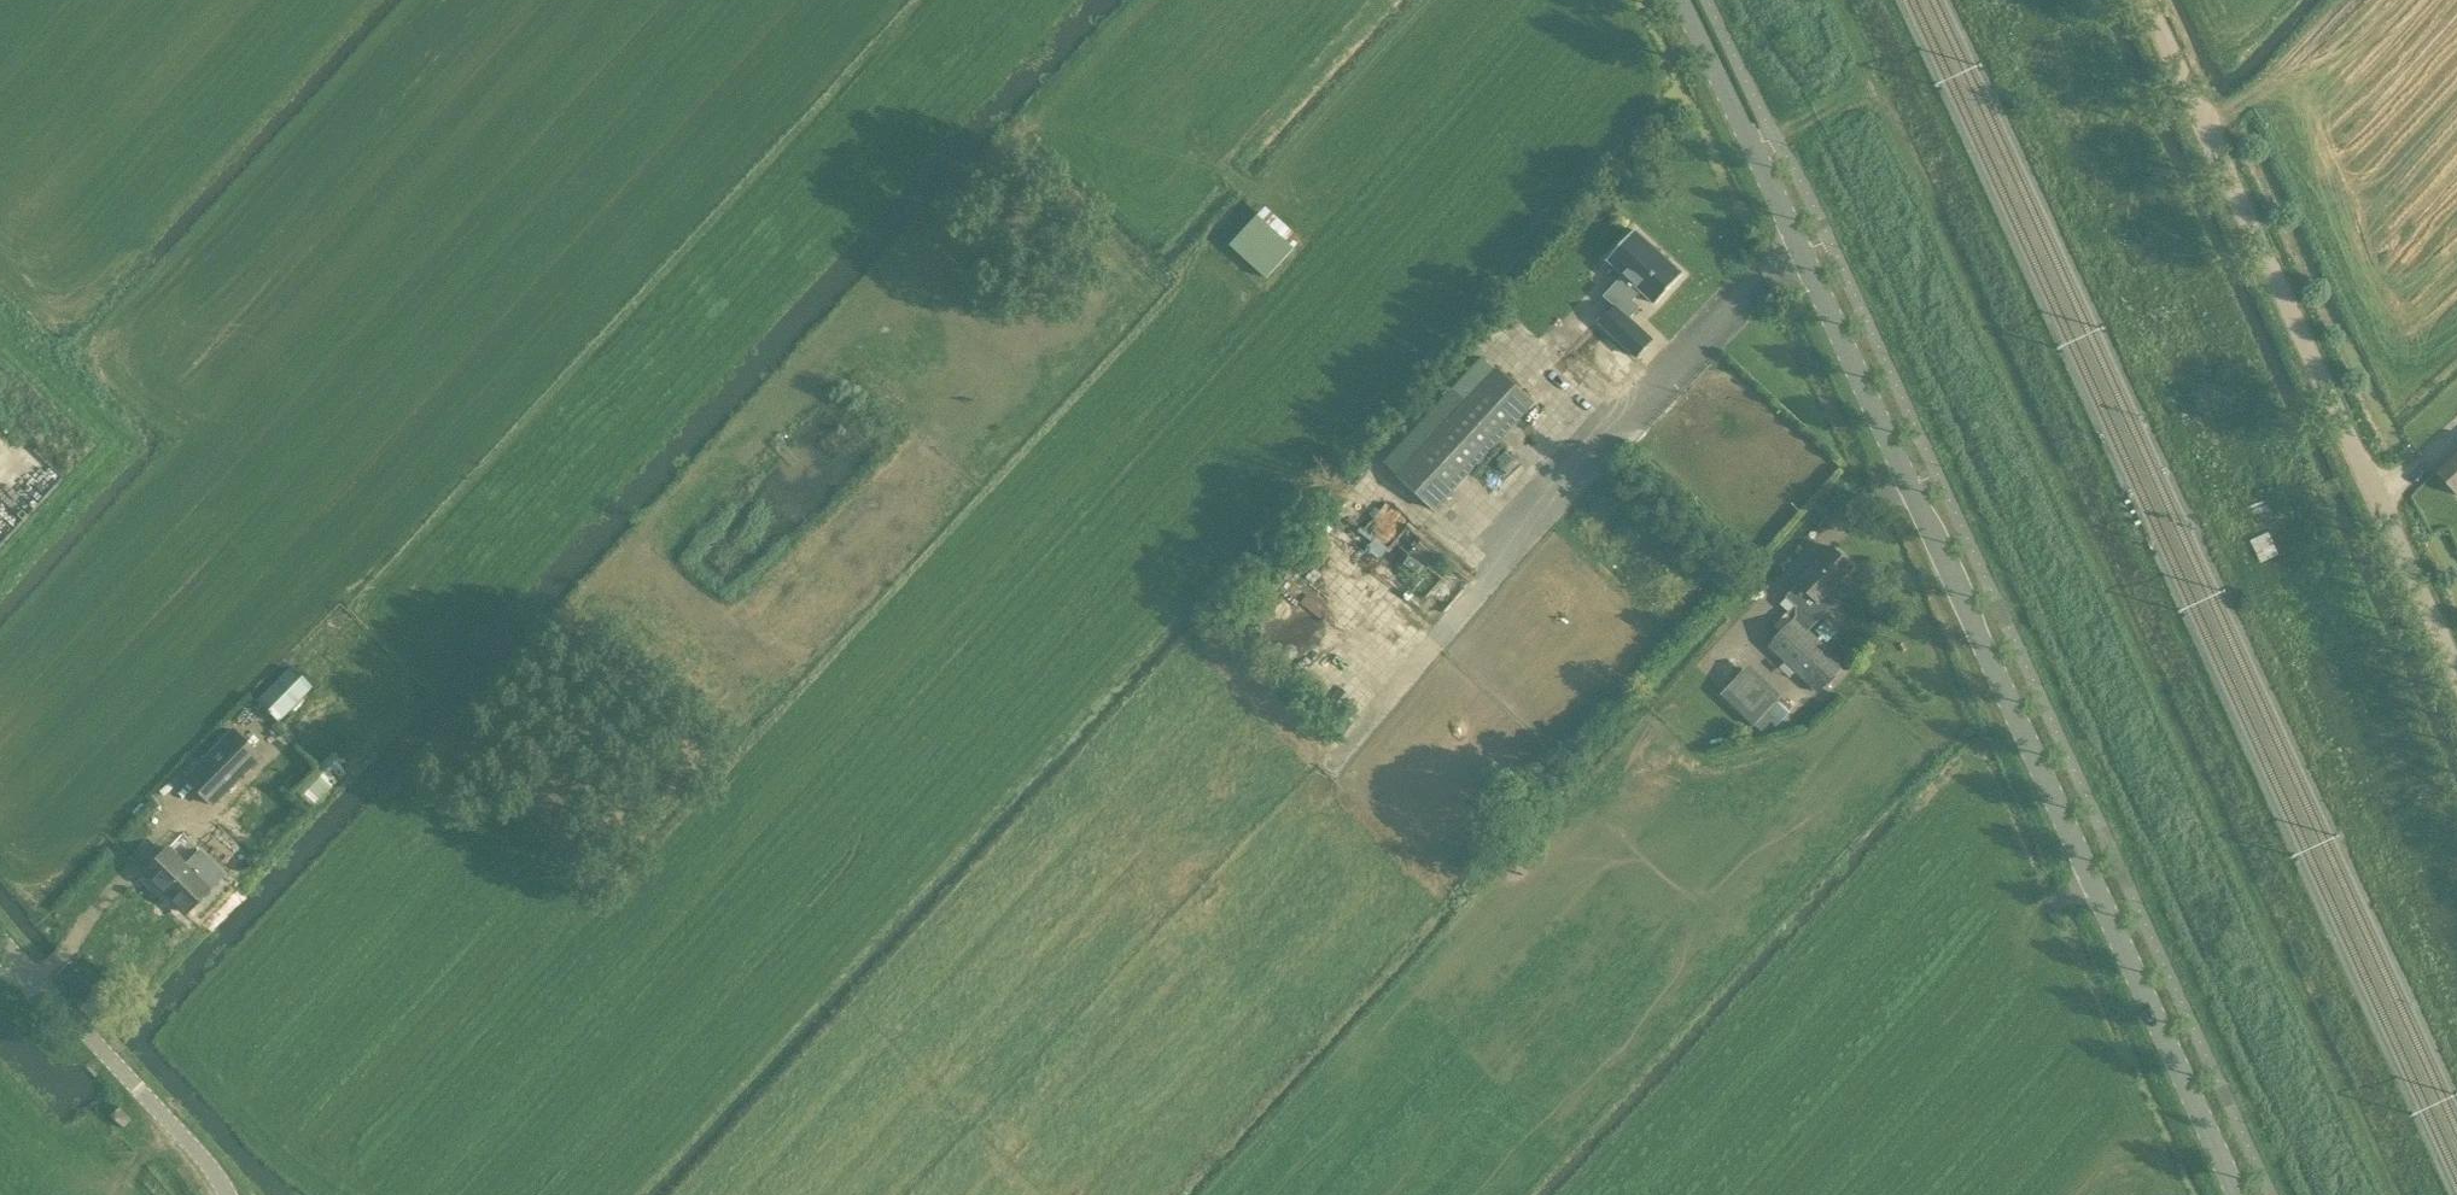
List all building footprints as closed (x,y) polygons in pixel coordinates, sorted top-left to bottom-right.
[(1265,206),(1230,246),(1268,279),(1303,239),(1265,206)] [(1657,303),(1683,274),(1635,231),(1609,260),(1627,276),(1606,299),(1618,310),(1603,326),(1639,359),(1655,341),(1632,320),(1642,309),(1635,302),(1644,292),(1657,303)] [(1499,369),(1399,477),(1435,511),(1535,402),(1499,369)] [(2437,470),(2456,492),(2456,452),(2437,470)] [(1796,616),(1768,646),(1819,693),(1846,664),(1809,631),(1818,622),(1842,596),(1832,588),(1852,566),(1833,548),(1787,597),(1796,606),(1796,616)] [(291,666),(258,699),(279,720),(312,687),(291,666)] [(233,727),(183,779),(212,807),(262,756),(233,727)] [(331,750),(295,790),(313,807),(330,788),(333,791),(349,773),(346,771),(359,756),(346,745),(337,755),(331,750)] [(164,845),(140,870),(185,914),(209,889),(224,874),(198,849),(183,864),(164,845)] [(120,1107),(111,1115),(124,1128),(132,1120),(120,1107)]
